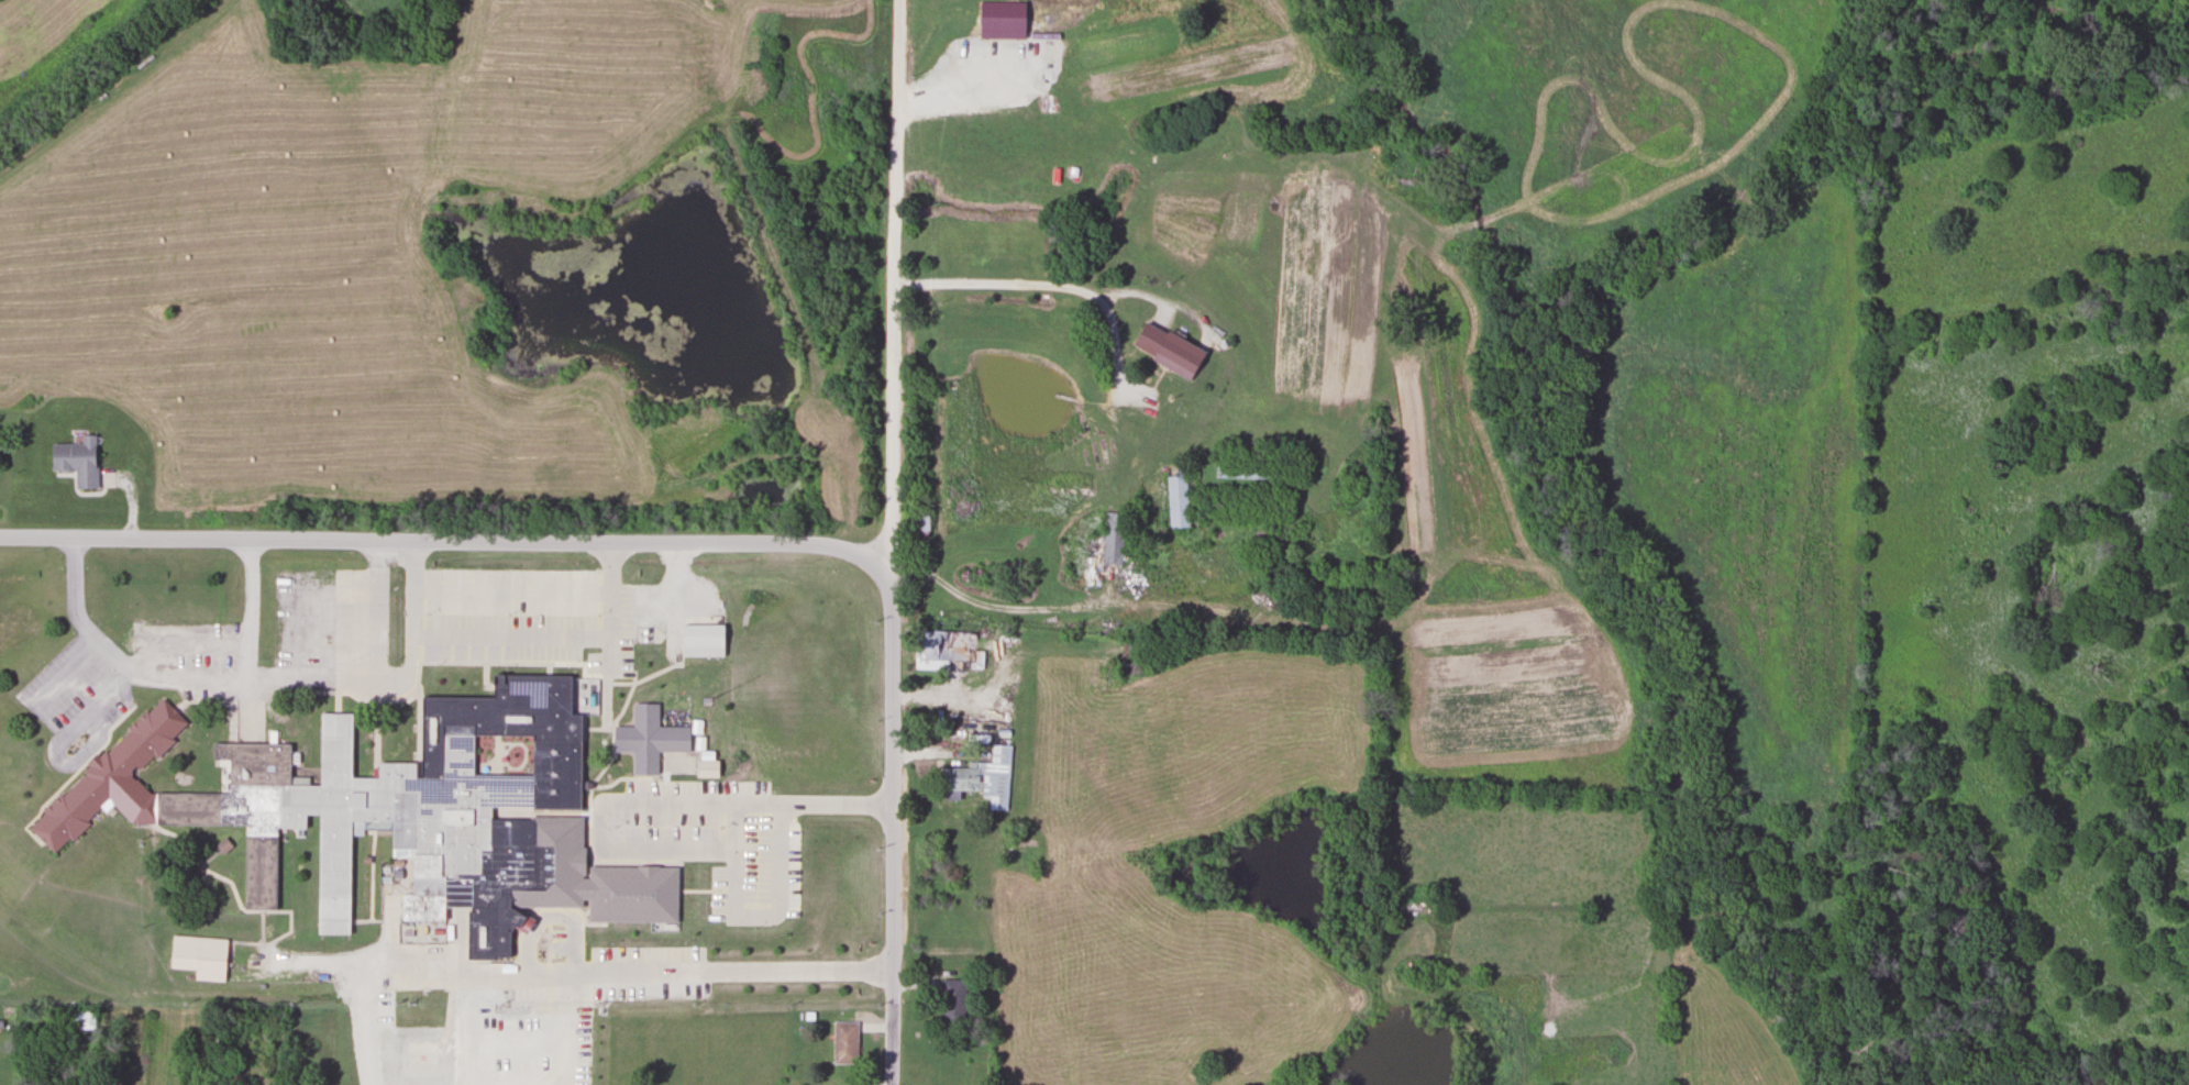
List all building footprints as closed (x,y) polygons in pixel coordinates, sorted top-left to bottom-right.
[(1203,349),(1142,321),(1129,349),(1190,377),(1203,349)] [(95,435),(80,435),(80,443),(49,443),(49,470),(74,470),(74,489),(95,489),(95,435)] [(1214,478),(1268,478),(1268,464),(1214,464),(1214,478)] [(1186,469),(1166,469),(1166,527),(1186,527),(1186,469)] [(1121,512),(1103,512),(1103,564),(1121,564),(1121,512)] [(722,657),(722,624),(679,624),(679,657),(722,657)] [(972,662),(973,631),(915,630),(914,661),(972,662)] [(675,919),(675,865),(579,864),(579,813),(493,812),(493,807),(582,808),(583,707),(570,707),(570,671),(488,669),(488,694),(414,694),(414,761),(377,761),(377,777),(352,777),(352,831),(362,832),(362,824),(393,824),(393,852),(412,852),(412,893),(401,892),(400,919),(439,919),(439,901),(466,901),(466,953),(506,953),(506,929),(510,922),(523,930),(531,918),(509,904),(586,905),(586,919),(675,919)] [(352,777),(353,713),(322,713),(321,786),(307,786),(307,774),(289,774),(289,744),(213,743),(213,755),(229,755),(229,791),(147,790),(132,776),(152,756),(156,760),(175,742),(170,738),(189,720),(161,691),(107,745),(103,742),(76,770),(79,773),(27,823),(52,849),(68,833),(71,838),(88,821),(85,818),(104,798),(128,821),(246,822),(245,906),(277,907),(278,827),(307,827),(307,811),(321,812),(320,930),(351,930),(352,831),(352,777)] [(687,726),(654,726),(655,702),(632,702),(631,726),(612,726),(612,752),(631,753),(631,774),(657,774),(657,751),(687,751),(687,726)] [(1009,745),(990,744),(990,761),(966,761),(966,767),(942,767),(941,792),(988,793),(988,809),(1008,810),(1009,745)] [(225,939),(170,936),(168,968),(193,970),(193,980),(223,982),(225,939)] [(964,979),(940,979),(940,1022),(964,1022),(964,979)] [(87,1010),(68,1010),(68,1029),(87,1029),(87,1010)] [(832,1021),(832,1064),(856,1064),(856,1021),(832,1021)]
